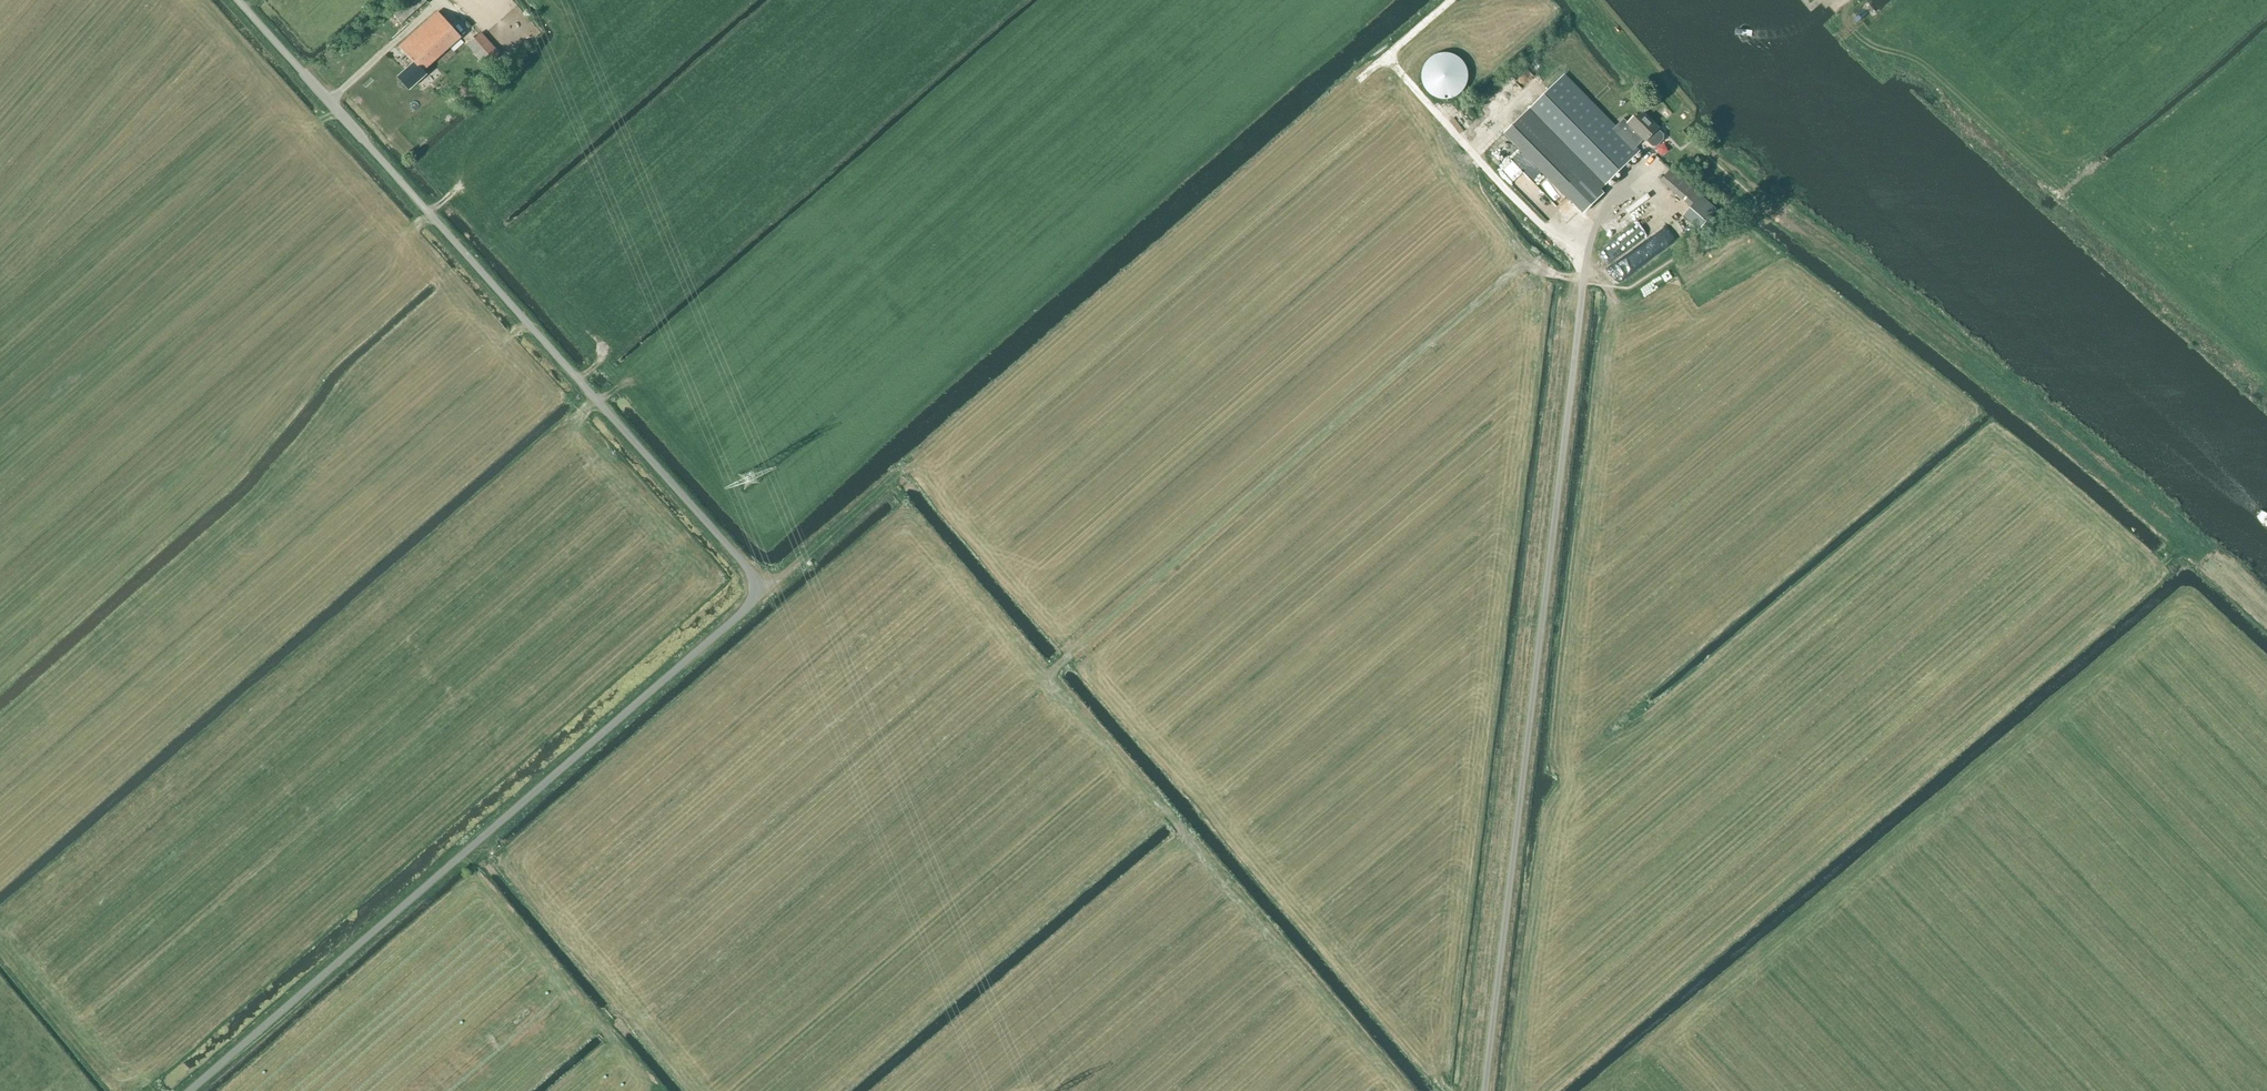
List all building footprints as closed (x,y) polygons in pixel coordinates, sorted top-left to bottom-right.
[(1870,12),(1866,8),(1854,20),(1857,23),(1870,12)] [(409,90),(426,74),(423,71),(460,38),(437,12),(400,46),(415,62),(398,77),(409,90)] [(467,46),(486,66),(500,53),(481,33),(467,46)] [(1576,64),(1564,52),(1553,63),(1551,60),(1538,73),(1552,87),(1506,133),(1585,212),(1604,193),(1601,190),(1639,151),(1636,148),(1642,142),(1641,140),(1643,138),(1646,141),(1647,140),(1653,146),(1657,146),(1663,139),(1663,135),(1658,129),(1659,128),(1641,110),(1628,123),(1620,131),(1565,76),(1576,64)] [(1428,93),(1433,96),(1439,99),(1445,99),(1451,99),(1457,96),(1461,93),(1465,88),(1467,82),(1468,76),(1467,70),(1465,64),(1461,59),(1457,56),(1451,53),(1445,53),(1439,53),(1433,56),(1428,59),(1425,64),(1422,70),(1421,76),(1422,82),(1425,88),(1428,93)] [(1718,209),(1671,168),(1661,180),(1691,206),(1684,214),(1700,229),(1718,209)]
